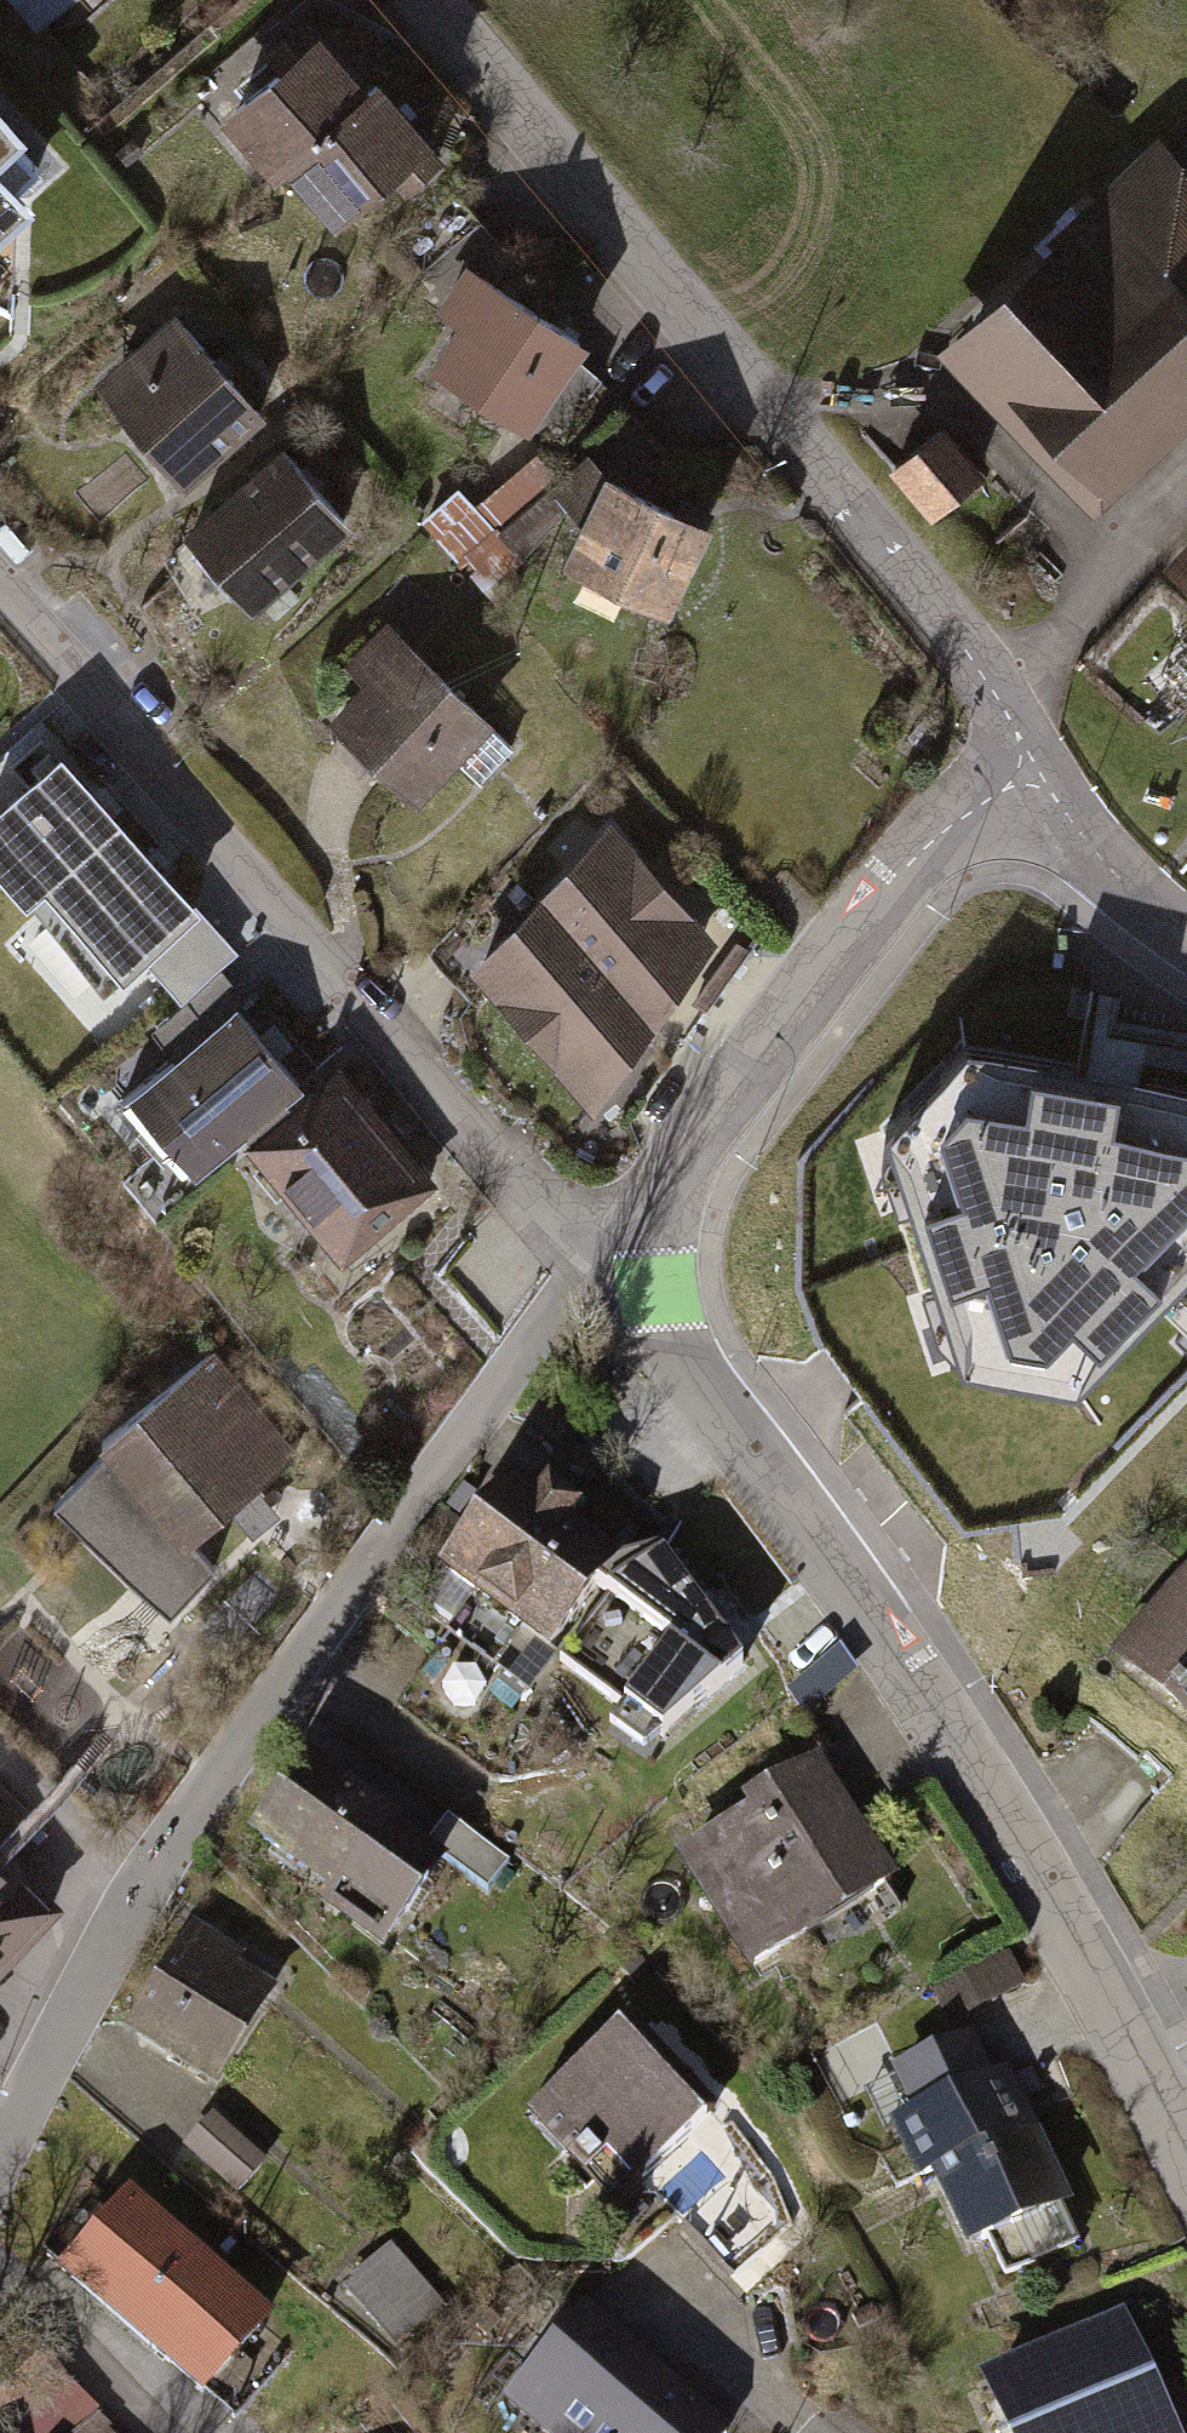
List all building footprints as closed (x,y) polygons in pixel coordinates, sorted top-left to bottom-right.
[(30,16),(49,0),(17,0),(30,16)] [(283,69),(237,109),(287,166),(297,158),(367,96),(317,39),(315,41),(303,26),(270,54),(283,69)] [(377,87),(367,96),(297,158),(345,213),(390,173),(404,189),(436,161),(423,146),(427,143),(377,87)] [(0,126),(0,218),(16,203),(8,194),(38,168),(0,126)] [(1152,261),(1101,208),(970,333),(1106,475),(1186,398),(1186,228),(1152,261)] [(439,368),(524,425),(579,342),(494,285),(439,368)] [(259,413),(176,317),(135,353),(144,364),(109,395),(183,479),(259,413)] [(939,506),(975,478),(938,432),(902,460),(939,506)] [(284,452),(193,531),(252,600),(344,520),(284,452)] [(596,511),(611,481),(589,458),(553,489),(566,504),(583,524),(596,511)] [(492,533),(553,480),(536,461),(475,514),(492,533)] [(680,515),(611,481),(596,511),(608,516),(584,563),(665,603),(708,515),(686,503),(680,515)] [(512,551),(566,504),(553,489),(499,536),(512,551)] [(511,746),(409,648),(339,718),(347,726),(342,731),(369,758),(374,753),(413,792),(450,754),(478,780),(511,746)] [(61,759),(0,812),(0,860),(106,981),(191,907),(61,759)] [(706,940),(610,830),(545,899),(649,1018),(706,940)] [(593,1096),(649,1018),(545,899),(481,966),(593,1096)] [(1068,1009),(1071,946),(1000,942),(997,1006),(1068,1009)] [(299,1084),(237,1007),(122,1100),(185,1176),(245,1128),(284,1096),(299,1084)] [(964,1047),(924,1251),(961,1368),(1075,1392),(1186,1279),(1186,1082),(964,1047)] [(284,1096),(245,1128),(341,1250),(426,1181),(396,1143),(406,1134),(391,1115),(380,1124),(338,1071),(295,1109),(284,1096)] [(293,1454),(209,1354),(102,1440),(106,1445),(53,1500),(169,1612),(214,1566),(192,1539),(293,1454)] [(535,1512),(510,1493),(448,1575),(549,1650),(597,1588),(611,1568),(564,1533),(576,1516),(548,1495),(535,1512)] [(660,1552),(611,1568),(597,1588),(674,1645),(613,1729),(644,1751),(743,1667),(660,1552)] [(1150,1648),(1184,1676),(1170,1692),(1186,1707),(1186,1604),(1150,1648)] [(877,1868),(812,1765),(749,1805),(755,1815),(687,1858),(755,1965),(806,1933),(797,1919),(877,1868)] [(261,1836),(390,1931),(429,1877),(423,1857),(385,1829),(387,1823),(310,1768),(261,1836)] [(448,1816),(426,1845),(487,1890),(509,1861),(448,1816)] [(52,1904),(0,1853),(0,1958),(52,1904)] [(1025,1977),(1009,1949),(942,1987),(959,2015),(1025,1977)] [(189,1950),(137,2031),(209,2077),(261,1996),(189,1950)] [(615,2037),(533,2114),(615,2203),(711,2114),(653,2053),(648,2051),(642,2051),(637,2053),(632,2056),(615,2037)] [(968,2040),(899,2073),(921,2117),(902,2125),(925,2173),(936,2167),(972,2242),(1060,2200),(1023,2122),(1017,2125),(996,2082),(990,2085),(968,2040)] [(212,2121),(190,2147),(238,2190),(261,2164),(212,2121)] [(790,2226),(740,2173),(685,2225),(734,2278),(790,2226)] [(130,2205),(69,2274),(202,2390),(203,2389),(234,2416),(292,2350),(261,2322),(262,2321),(130,2205)] [(350,2284),(398,2339),(416,2324),(400,2304),(418,2288),(386,2252),(350,2284)] [(546,2425),(555,2432),(725,2432),(726,2432),(645,2362),(635,2373),(574,2320),(525,2375),(562,2407),(546,2425)] [(991,2386),(1013,2432),(1172,2432),(1122,2325),(991,2386)] [(23,2343),(0,2365),(0,2406),(10,2415),(53,2372),(23,2343)]
